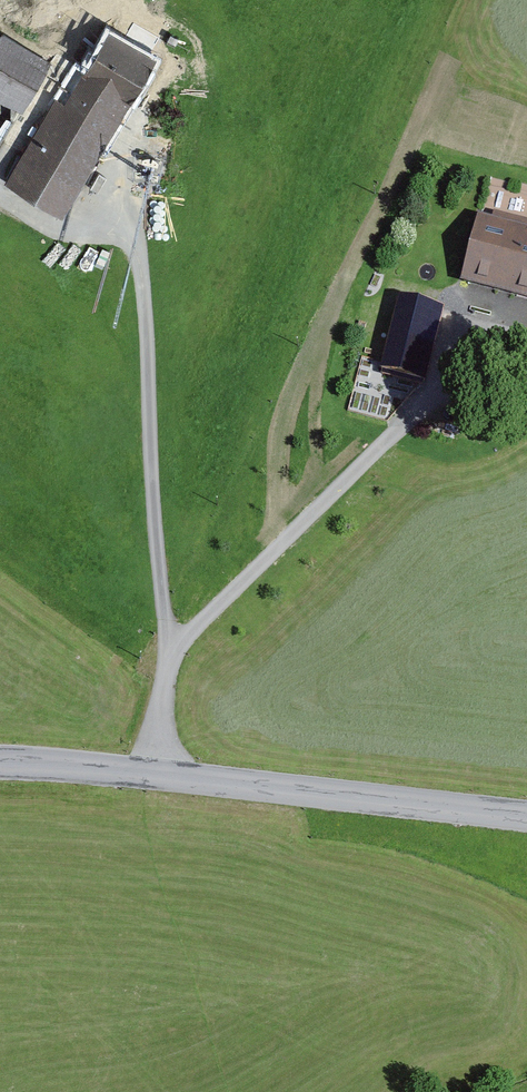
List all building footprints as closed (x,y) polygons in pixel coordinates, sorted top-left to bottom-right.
[(3,187),(57,220),(151,66),(98,33),(3,187)] [(17,115),(46,68),(0,41),(0,105),(17,115)] [(455,286),(526,305),(526,238),(474,224),(455,286)] [(405,296),(383,378),(423,388),(443,304),(405,296)]
